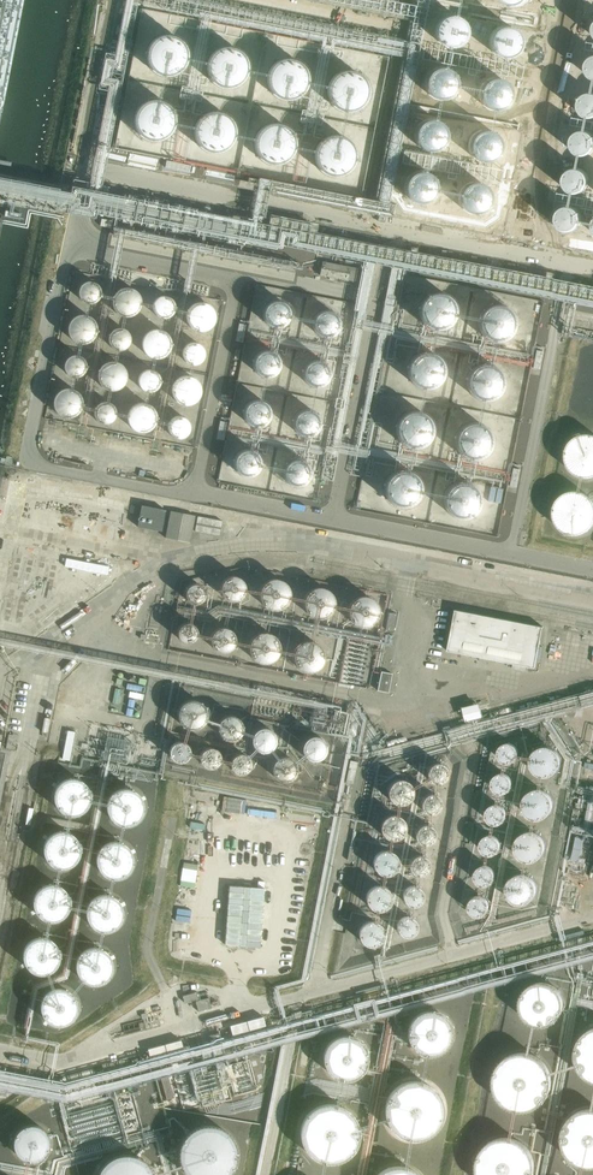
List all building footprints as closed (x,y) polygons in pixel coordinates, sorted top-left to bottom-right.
[(213,5),(190,0),(181,0),(179,11),(198,15),(199,10),(212,13),(213,5)] [(468,35),(468,31),(468,27),(466,23),(463,20),(459,17),(455,16),(451,16),(447,16),(443,18),(440,21),(437,25),(436,29),(436,33),(436,37),(438,41),(441,44),(445,47),(449,48),(453,48),(457,48),(461,46),(464,43),(467,39),(468,35)] [(522,46),(522,42),(521,38),(519,34),(517,30),(513,28),(509,27),(505,26),(501,27),(497,29),(493,32),(491,36),(490,40),(489,44),(490,48),(492,52),(495,55),(499,57),(503,59),(507,59),(511,58),(515,56),(518,54),(520,50),(522,46)] [(188,50),(186,46),(183,42),(179,39),(174,37),(169,36),(164,37),(160,38),(156,41),(152,44),(150,49),(148,53),(148,58),(149,63),(151,68),(154,71),(158,74),(163,76),(168,77),(173,77),(177,75),(181,73),(185,69),(187,65),(189,60),(189,55),(188,50)] [(248,62),(246,57),(243,53),(239,50),(234,48),(229,48),(224,48),(220,50),(215,52),(212,56),(209,60),(208,65),(208,70),(209,75),(211,79),(214,83),(218,86),(223,88),(227,89),(232,88),(237,87),(241,84),(245,80),(247,76),(249,71),(249,67),(248,62)] [(588,59),(585,64),(584,69),(585,75),(588,79),(592,82),(592,56),(592,57),(588,59)] [(307,74),(305,69),(302,66),(298,63),(294,61),(289,60),(284,60),(279,62),(275,64),(271,68),(269,72),(268,77),(267,82),(268,87),(271,91),(274,95),(278,98),(282,100),(287,101),(292,100),(297,99),(301,96),(304,93),(307,88),(308,84),(308,79),(307,74)] [(458,87),(458,83),(457,79),(455,75),(452,72),(449,69),(445,68),(440,68),(436,69),(432,71),(429,73),(427,77),(425,81),(425,85),(426,89),(428,93),(431,96),(434,99),(438,100),(443,100),(447,100),(451,98),(454,95),(456,91),(458,87)] [(368,85),(366,81),(363,77),(359,74),(354,72),(349,71),(344,71),(340,73),(335,76),(332,79),(329,83),(328,88),(328,93),(329,98),(331,102),(334,106),(338,109),(343,111),(347,112),(352,112),(357,110),(361,107),(365,104),(367,100),(369,95),(369,90),(368,85)] [(512,99),(512,94),(511,90),(509,86),(506,83),(503,81),(499,79),(494,79),(490,80),(486,82),(483,85),(481,88),(479,92),(479,96),(480,101),(482,104),(485,108),(488,110),(492,111),(497,112),(501,111),(505,109),(508,106),(510,103),(512,99)] [(581,96),(578,101),(577,106),(578,112),(581,116),(586,119),(592,119),(592,93),(591,93),(586,93),(581,96)] [(175,115),(173,110),(169,106),(166,103),(161,101),(156,101),(151,101),(146,102),(142,105),(139,109),(136,113),(135,118),(135,123),(136,127),(138,132),(141,136),(145,139),(149,141),(154,142),(159,141),(164,140),(168,137),(172,133),(174,129),(175,124),(176,119),(175,115)] [(235,126),(232,121),(229,118),(225,115),(221,113),(216,112),(211,112),(206,114),(202,117),(199,120),(196,124),(195,129),(195,134),(195,139),(198,143),(201,147),(205,150),(209,152),(214,153),(219,153),(224,151),(228,148),(231,145),(234,140),(235,136),(235,131),(235,126)] [(447,140),(447,136),(447,131),(445,128),(442,124),(438,122),(434,121),(430,120),(426,121),(422,123),(419,126),(416,129),(415,133),(415,138),(415,142),(417,146),(420,149),(424,151),(428,153),(432,153),(436,152),(440,150),(443,147),(446,144),(447,140)] [(294,138),(292,134),(289,130),(285,127),(280,125),(275,124),(271,125),(266,126),(262,129),(258,132),(256,137),(254,141),(254,146),(255,151),(257,156),(260,159),(264,162),(269,164),(274,165),(279,165),(283,163),(288,160),(291,157),(293,153),(295,148),(295,143),(294,138)] [(574,133),(571,137),(570,143),(571,148),(574,152),(579,155),(585,156),(590,154),(592,151),(592,134),(589,131),(584,129),(578,130),(574,133)] [(501,151),(502,147),(501,143),(499,139),(496,136),(493,133),(489,132),(484,132),(480,133),(476,134),(473,137),(471,141),(469,145),(469,149),(470,153),(472,157),(475,160),(478,163),(482,164),(486,164),(491,164),(494,162),(498,159),(500,155),(501,151)] [(354,149),(352,145),(349,141),(345,138),(341,136),(336,135),(331,136),(326,137),(322,140),(319,144),(316,148),(315,153),(314,157),(315,162),(318,167),(321,171),(325,174),(329,176),(334,176),(339,176),(344,174),(348,172),(351,168),(354,164),(355,159),(355,154),(354,149)] [(570,170),(566,173),(562,177),(561,182),(563,188),(566,192),(571,195),(576,195),(582,193),(586,190),(588,184),(588,179),(585,174),(581,171),(576,169),(570,170)] [(437,192),(437,187),(436,183),(434,179),(432,176),(428,174),(424,172),(420,172),(416,173),(412,175),(408,178),(406,181),(405,185),(404,189),(405,194),(407,197),(410,201),(413,203),(418,204),(422,205),(426,204),(430,202),(433,199),(435,196),(437,192)] [(491,202),(491,198),(490,194),(488,190),(486,187),(482,185),(478,183),(474,183),(469,184),(466,186),(462,188),(460,192),(459,196),(458,200),(459,204),(461,208),(464,211),(467,214),(471,215),(476,216),(480,215),(484,213),(487,210),(489,206),(491,202)] [(563,207),(558,210),(555,215),(554,220),(555,225),(558,230),(563,232),(569,233),(574,231),(578,227),(580,222),(580,216),(578,211),(573,208),(568,206),(563,207)] [(323,262),(320,275),(356,283),(358,269),(323,262)] [(83,282),(80,285),(78,289),(77,293),(78,297),(80,300),(82,303),(86,305),(90,306),(94,305),(97,304),(100,301),(102,297),(103,294),(102,290),(101,286),(98,283),(95,281),(91,280),(87,281),(83,282)] [(128,286),(124,287),(119,290),(116,293),(114,297),(113,302),(114,307),(117,311),(120,314),(124,316),(129,317),(134,316),(138,314),(141,310),(143,306),(144,301),(143,297),(141,292),(137,289),(133,287),(128,286)] [(457,313),(457,309),(456,306),(455,302),(453,299),(451,297),(448,295),(445,293),(441,292),(438,292),(434,292),(431,293),(428,295),(425,297),(423,300),(421,303),(420,306),(419,310),(420,313),(421,317),(422,320),(424,323),(427,325),(430,327),(433,328),(437,329),(440,329),(444,328),(447,327),(450,325),(452,322),(454,319),(456,316),(457,313)] [(159,296),(155,298),(153,301),(151,305),(151,308),(152,312),(154,315),(156,318),(160,319),(164,320),(167,319),(171,317),(173,314),(175,311),(175,307),(174,304),(172,300),(170,298),(166,296),(162,296),(159,296)] [(290,310),(289,307),(286,304),(283,302),(280,300),(276,300),(273,300),(269,302),(266,304),(264,308),(263,311),(263,315),(264,318),(266,322),(268,324),(271,326),(275,327),(279,327),(282,326),(285,324),(288,321),(290,318),(290,314),(290,310)] [(195,302),(191,304),(187,308),(185,312),(184,317),(185,322),(187,326),(191,330),(195,332),(200,333),(205,332),(209,330),(213,327),(215,322),(216,317),(216,312),(213,308),(210,304),(205,302),(200,301),(195,302)] [(516,325),(516,321),(515,318),(514,314),(512,311),(510,309),(507,307),(504,305),(500,304),(497,304),(493,304),(490,305),(487,307),(484,309),(482,312),(480,315),(479,318),(479,322),(479,325),(480,329),(481,332),(483,335),(486,337),(489,339),(492,340),(496,341),(499,341),(503,340),(506,339),(509,337),(512,334),(514,331),(515,328),(516,325)] [(340,320),(338,317),(336,314),(333,311),(330,310),(326,309),(322,310),(319,312),(316,314),(314,317),(313,321),(313,324),(314,328),(316,331),(318,334),(321,336),(325,337),(329,336),(332,335),(335,333),(338,331),(339,327),(340,324),(340,320)] [(83,313),(78,314),(74,317),(70,320),(68,325),(67,329),(68,334),(71,339),(74,342),(79,344),(83,345),(88,344),(93,342),(96,338),(98,334),(99,329),(98,324),(96,320),(92,316),(88,314),(83,313)] [(115,328),(112,330),(110,333),(108,336),(108,340),(109,344),(111,347),(114,349),(117,351),(121,351),(124,350),(128,348),(130,346),(131,342),(132,338),(131,335),(129,332),(126,329),(123,328),(119,327),(115,328)] [(156,329),(151,329),(147,332),(144,335),(142,340),(142,344),(143,349),(145,353),(149,356),(153,358),(158,358),(162,357),(166,355),(169,351),(171,347),(172,342),(171,338),(168,334),(165,331),(161,329),(156,329)] [(189,342),(186,344),(183,347),(182,350),(181,354),(182,358),(184,361),(187,363),(190,365),(194,365),(198,364),(201,362),(203,359),(205,356),(205,352),(204,349),(202,346),(199,343),(196,342),(192,341),(189,342)] [(280,360),(279,356),(276,353),(273,351),(270,350),(266,349),(263,350),(259,352),(256,354),(254,357),(253,361),(253,364),(254,368),(256,371),(258,374),(262,376),(265,376),(269,376),(272,375),(275,373),(278,371),(280,367),(280,364),(280,360)] [(445,372),(445,369),(444,365),(443,362),(441,359),(439,356),(436,354),(433,352),(429,351),(426,351),(422,352),(419,353),(416,354),(413,357),(411,359),(409,362),(408,366),(408,369),(408,373),(409,376),(410,379),(412,382),(415,385),(418,387),(421,388),(425,388),(428,388),(432,388),(435,386),(438,384),(441,382),(443,379),(444,376),(445,372)] [(71,356),(68,358),(65,360),(64,364),(64,367),(65,371),(66,374),(69,377),(73,378),(76,378),(80,378),(83,376),(86,373),(87,370),(87,366),(87,362),(85,359),(82,357),(78,355),(75,355),(71,356)] [(330,370),(329,366),(326,364),(323,361),(320,360),(316,359),(313,360),(309,362),(306,364),(304,367),(303,371),(303,374),(304,378),(306,381),(308,384),(311,386),(315,386),(319,386),(322,385),(325,383),(328,381),(330,377),(330,374),(330,370)] [(112,362),(107,362),(103,365),(100,368),(98,372),(97,377),(98,382),(100,386),(104,389),(108,391),(113,392),(117,391),(122,389),(125,385),(127,381),(128,376),(127,372),(124,367),(121,364),(117,362),(112,362)] [(504,384),(504,380),(504,377),(502,373),(501,370),(498,368),(495,365),(492,364),(489,363),(485,363),(482,363),(478,364),(475,366),(472,368),(470,371),(468,374),(467,377),(467,381),(467,384),(468,388),(469,391),(472,394),(474,396),(477,398),(481,399),(484,400),(488,400),(491,399),(494,398),(497,396),(500,393),(502,390),(503,387),(504,384)] [(145,370),(142,372),(139,374),(138,378),(137,382),(138,385),(140,388),(143,391),(146,392),(150,393),(154,392),(157,390),(159,387),(161,384),(161,380),(160,376),(158,373),(156,371),(152,369),(148,369),(145,370)] [(186,375),(181,376),(177,378),(174,382),(172,386),(171,391),(172,395),(174,399),(178,403),(182,405),(187,405),(191,404),(196,402),(199,399),(201,394),(202,390),(201,385),(198,381),(195,378),(191,376),(186,375)] [(67,387),(62,388),(58,391),(55,395),(53,399),(53,404),(54,409),(56,414),(60,417),(65,419),(70,419),(75,418),(79,415),(82,412),(84,407),(84,402),(83,397),(81,393),(77,390),(72,388),(67,387)] [(270,409),(269,406),(267,403),(264,401),(260,399),(257,399),(253,400),(250,401),(247,404),(245,407),(244,410),(244,414),(244,417),(246,421),(249,423),(252,425),(256,426),(259,426),(263,425),(266,423),(268,420),(270,417),(271,413),(270,409)] [(106,401),(103,401),(99,402),(97,405),(95,408),(94,411),(94,415),(96,418),(98,421),(101,423),(105,424),(108,423),(112,422),(114,420),(116,417),(117,413),(117,409),(115,406),(113,403),(110,402),(106,401)] [(144,403),(140,403),(136,405),(132,408),(130,412),(128,416),(129,420),(130,425),(133,428),(137,431),(141,432),(146,432),(150,430),(153,427),(156,423),(157,419),(157,415),(155,410),(152,407),(149,404),(144,403)] [(320,420),(319,416),(316,413),(313,411),(310,409),(306,409),(303,410),(299,411),(296,414),(294,417),(293,420),(293,424),(294,427),(296,431),(298,433),(302,435),(305,436),(309,436),(312,435),(315,433),(318,430),(320,427),(320,423),(320,420)] [(433,431),(433,428),(432,424),(431,421),(429,418),(427,415),(424,413),(421,412),(418,411),(414,410),(411,411),(407,412),(404,414),(401,416),(399,418),(397,422),(396,425),(396,428),(396,432),(397,435),(398,439),(400,441),(403,444),(406,446),(409,447),(413,448),(416,448),(420,447),(423,445),(426,444),(429,441),(431,438),(432,435),(433,431)] [(174,416),(170,418),(168,421),(166,424),(166,428),(167,432),(169,435),(172,438),(175,440),(179,440),(183,439),(187,437),(189,434),(191,431),(191,427),(190,423),(188,419),(185,417),(182,415),(178,415),(174,416)] [(493,443),(493,439),(492,436),(491,432),(489,429),(487,427),(484,424),(481,423),(477,422),(474,422),(470,422),(467,423),(464,425),(461,427),(459,430),(457,433),(456,436),(455,440),(456,443),(457,447),(458,450),(460,453),(463,455),(466,457),(469,458),(473,459),(476,459),(480,458),(483,457),(486,455),(488,452),(490,449),(492,446),(493,443)] [(566,458),(567,464),(570,469),(575,474),(581,476),(587,477),(592,476),(592,435),(590,434),(584,434),(577,436),(572,440),(568,445),(566,451),(566,458)] [(261,459),(259,456),(257,453),(254,450),(251,449),(247,449),(244,449),(240,451),(237,453),(235,456),(234,460),(234,463),(235,467),(237,470),(239,473),(242,475),(246,476),(250,476),(253,475),(256,473),(259,470),(260,466),(261,463),(261,459)] [(311,468),(310,465),(307,462),(305,459),(301,458),(297,458),(294,458),(290,460),(288,462),(285,465),(284,469),(284,472),(285,476),(287,479),(289,482),(293,484),(296,485),(300,485),(303,484),(307,482),(309,479),(311,475),(311,472),(311,468)] [(422,490),(422,487),(421,483),(420,480),(418,477),(416,474),(413,472),(410,471),(407,470),(403,469),(400,470),(396,471),(393,473),(390,475),(388,477),(386,481),(385,484),(385,487),(385,491),(386,494),(387,498),(389,500),(392,503),(395,505),(398,506),(402,507),(405,507),(409,506),(412,504),(415,503),(418,500),(420,497),(421,494),(422,490)] [(481,502),(481,498),(481,495),(479,491),(478,488),(475,486),(472,484),(469,482),(466,481),(462,481),(459,481),(455,482),(452,484),(449,486),(447,489),(445,492),(444,495),(444,499),(444,502),(445,506),(447,509),(449,512),(451,514),(454,516),(458,517),(461,518),(465,518),(468,517),(471,516),(474,514),(477,511),(479,508),(480,505),(481,502)] [(118,542),(125,500),(30,484),(23,526),(118,542)] [(553,515),(555,521),(558,526),(563,531),(569,533),(575,534),(582,533),(587,530),(592,526),(592,524),(592,501),(589,497),(584,493),(578,491),(571,492),(565,494),(560,497),(556,502),(554,508),(553,515)] [(162,532),(166,510),(142,506),(137,527),(162,532)] [(415,521),(431,522),(432,515),(443,515),(443,507),(415,506),(415,521)] [(192,533),(195,516),(170,511),(165,538),(190,543),(191,539),(195,539),(196,534),(192,533)] [(198,516),(196,531),(220,536),(223,521),(198,516)] [(86,559),(86,583),(97,583),(97,564),(92,564),(91,559),(86,559)] [(224,579),(220,586),(221,593),(228,599),(237,599),(242,594),(244,587),(240,578),(232,576),(224,579)] [(72,577),(53,586),(62,607),(82,599),(72,577)] [(264,583),(260,592),(261,600),(269,607),(279,607),(286,601),(288,593),(283,583),(274,580),(264,583)] [(188,584),(185,590),(186,597),(192,602),(200,602),(205,598),(206,591),(203,584),(196,581),(188,584)] [(308,592),(303,600),(305,609),(313,615),(323,615),(329,610),(331,601),(326,591),(317,588),(308,592)] [(353,600),(349,609),(350,617),(358,624),(368,624),(374,618),(376,610),(371,600),(362,597),(353,600)] [(535,668),(543,627),(456,610),(448,651),(535,668)] [(398,612),(390,611),(386,630),(394,632),(398,612)] [(180,624),(177,630),(178,637),(184,642),(192,642),(197,638),(198,631),(195,624),(188,621),(180,624)] [(214,632),(210,639),(212,646),(218,652),(227,652),(233,647),(235,640),(230,631),(223,628),(214,632)] [(256,637),(252,645),(253,654),(261,661),(271,660),(277,655),(280,646),(275,637),(266,633),(256,637)] [(299,649),(294,657),(295,666),(303,672),(313,672),(320,667),(322,658),(317,648),(308,645),(299,649)] [(382,672),(378,691),(389,694),(393,674),(382,672)] [(210,713),(210,709),(209,706),(208,703),(207,700),(204,698),(202,695),(199,694),(195,693),(192,693),(189,693),(186,694),(183,696),(180,698),(178,700),(176,703),(175,706),(175,710),(175,713),(176,716),(177,719),(179,722),(181,724),(184,726),(187,727),(191,728),(194,728),(197,727),(200,726),(203,724),(206,722),(208,719),(209,716),(210,713)] [(221,713),(216,721),(217,731),(224,737),(234,738),(241,732),(243,723),(239,714),(230,711),(221,713)] [(268,738),(268,735),(267,732),(265,729),(263,726),(260,725),(256,724),(253,725),(250,726),(247,729),(245,732),(245,735),(245,739),(246,742),(248,744),(251,746),(255,747),(258,747),(261,746),(264,744),(266,742),(268,738)] [(68,731),(63,759),(70,761),(76,732),(68,731)] [(193,750),(193,747),(192,744),(191,741),(189,738),(186,737),(183,736),(180,735),(177,736),(174,737),(171,739),(170,742),(168,744),(168,748),(168,751),(169,754),(171,756),(173,758),(176,760),(179,761),(183,760),(186,760),(188,758),(191,756),(192,753),(193,750)] [(327,750),(327,747),(326,744),(325,741),(322,738),(320,737),(317,736),(314,735),(311,735),(308,737),(305,738),(303,741),(302,743),(301,746),(301,749),(302,752),(303,755),(305,758),(308,759),(311,760),(314,761),(317,761),(320,759),(322,758),(324,755),(326,753),(327,750)] [(520,756),(521,752),(521,749),(519,746),(517,743),(514,741),(511,740),(507,740),(504,741),(501,744),(499,747),(498,750),(498,754),(499,757),(502,760),(505,762),(508,763),(512,762),(515,761),(518,759),(520,756)] [(221,755),(222,752),(221,748),(220,745),(217,743),(214,741),(210,741),(206,741),(203,743),(201,746),(199,749),(199,753),(200,756),(201,759),(204,762),(207,763),(211,764),(214,763),(217,761),(220,759),(221,755)] [(534,746),(529,757),(532,768),(542,774),(553,773),(561,765),(562,754),(555,744),(544,742),(534,746)] [(251,761),(251,758),(251,754),(249,751),(246,749),(243,748),(240,747),(237,748),(234,750),(231,752),(230,755),(229,759),(230,762),(232,765),(234,767),(237,769),(241,769),(244,768),(247,767),(249,764),(251,761)] [(277,758),(271,766),(273,776),(280,782),(289,783),(297,777),(299,767),(295,759),(286,755),(277,758)] [(446,771),(446,768),(446,765),(444,762),(442,760),(439,759),(436,759),(432,760),(430,761),(428,764),(427,767),(427,770),(428,773),(430,776),(433,778),(436,778),(439,778),(442,777),(445,774),(446,771)] [(345,783),(353,784),(358,762),(350,760),(345,783)] [(513,783),(514,780),(513,777),(511,774),(509,771),(506,770),(503,769),(499,770),(496,771),(494,773),(492,776),(491,779),(491,783),(492,786),(494,789),(497,791),(500,792),(504,792),(507,791),(510,789),(512,786),(513,783)] [(414,790),(415,787),(414,784),(413,781),(412,778),(410,776),(407,774),(404,773),(401,773),(398,773),(395,774),(392,775),(390,777),(388,780),(387,782),(386,785),(386,789),(387,792),(388,794),(390,797),(392,799),(395,800),(398,801),(401,801),(404,801),(407,800),(410,798),(412,796),(413,793),(414,790)] [(59,779),(52,792),(55,807),(67,815),(80,814),(88,809),(93,795),(87,781),(73,775),(59,779)] [(111,788),(104,800),(107,815),(119,823),(132,822),(140,817),(145,803),(139,789),(125,783),(111,788)] [(526,789),(521,799),(524,810),(533,817),(545,816),(553,808),(554,796),(547,787),(536,784),(526,789)] [(442,802),(442,798),(441,795),(439,793),(437,790),(434,789),(431,789),(427,789),(424,791),(422,793),(421,796),(420,800),(420,803),(422,806),(424,808),(427,810),(430,811),(433,811),(437,810),(439,808),(441,805),(442,802)] [(508,811),(508,810),(508,806),(505,803),(502,800),(498,799),(493,799),(491,800),(489,802),(486,805),(485,808),(485,810),(486,814),(488,818),(491,821),(496,822),(500,822),(503,821),(505,819),(507,816),(508,813),(508,811)] [(382,814),(378,822),(379,830),(387,837),(397,837),(403,832),(405,823),(400,813),(392,810),(382,814)] [(435,831),(435,830),(434,826),(432,822),(428,820),(424,819),(420,819),(418,820),(415,821),(413,825),(412,828),(411,830),(412,834),(415,838),(418,841),(422,842),(426,841),(428,841),(431,839),(434,835),(435,831)] [(49,831),(42,843),(45,858),(57,866),(70,865),(78,860),(83,846),(77,832),(63,826),(49,831)] [(518,833),(513,843),(516,854),(525,861),(537,860),(545,852),(546,840),(539,831),(528,828),(518,833)] [(501,846),(502,842),(501,839),(500,836),(498,833),(495,831),(492,830),(488,830),(485,831),(482,834),(480,837),(479,840),(479,844),(481,847),(483,850),(486,851),(489,852),(493,852),(496,851),(499,849),(501,846)] [(101,838),(94,851),(97,866),(109,874),(122,873),(130,867),(135,854),(128,840),(115,834),(101,838)] [(376,849),(371,857),(373,866),(380,872),(390,872),(397,867),(399,858),(394,849),(385,845),(376,849)] [(429,861),(429,860),(429,856),(427,853),(426,852),(424,850),(422,849),(417,849),(414,850),(410,852),(408,856),(407,859),(407,861),(408,865),(410,868),(414,871),(418,871),(423,870),(426,868),(429,865),(429,861)] [(497,875),(497,872),(497,869),(495,866),(492,863),(489,862),(486,861),(483,862),(480,863),(477,866),(476,869),(475,872),(475,875),(476,878),(479,881),(481,883),(485,884),(488,884),(491,883),(494,881),(496,878),(497,875)] [(511,873),(506,884),(509,895),(518,901),(530,900),(538,892),(539,880),(532,871),(521,868),(511,873)] [(38,883),(31,895),(34,910),(47,919),(59,918),(67,912),(72,899),(66,884),(52,878),(38,883)] [(368,883),(364,891),(365,900),(373,907),(383,906),(389,901),(392,892),(387,883),(378,879),(368,883)] [(425,893),(424,888),(423,887),(421,884),(419,883),(417,882),(413,881),(408,883),(405,885),(403,889),(402,893),(402,895),(403,898),(406,901),(409,904),(413,904),(418,904),(420,903),(422,901),(424,897),(425,893)] [(92,894),(85,906),(88,921),(100,929),(113,928),(120,923),(125,909),(119,895),(105,889),(92,894)] [(491,907),(491,904),(491,900),(490,897),(488,895),(485,893),(482,892),(479,892),(476,892),(473,894),(471,896),(469,899),(469,902),(469,905),(470,908),(472,911),(475,913),(478,914),(481,914),(484,913),(487,912),(489,910),(491,907)] [(418,924),(418,923),(417,919),(416,916),(415,915),(412,913),(410,912),(408,911),(406,912),(402,913),(400,914),(398,915),(396,919),(395,923),(395,926),(396,928),(398,931),(402,934),(406,935),(411,934),(415,931),(417,928),(418,924)] [(387,930),(386,926),(385,924),(384,921),(382,919),(378,916),(374,915),(372,915),(369,915),(367,916),(364,917),(361,919),(359,921),(358,924),(357,927),(357,929),(357,932),(358,935),(359,938),(361,940),(363,942),(366,944),(369,945),(371,945),(374,945),(377,944),(379,943),(382,941),(384,938),(385,936),(387,930)] [(30,935),(23,948),(26,962),(38,971),(51,970),(59,964),(64,951),(57,936),(44,930),(30,935)] [(81,945),(74,958),(77,972),(90,981),(103,980),(110,974),(115,961),(109,946),(95,941),(81,945)] [(564,1000),(564,999),(564,995),(562,990),(560,987),(558,983),(553,980),(550,978),(544,977),(541,977),(536,977),(532,979),(529,981),(526,983),(523,987),(521,991),(519,994),(519,999),(519,1003),(520,1008),(523,1012),(526,1015),(528,1018),(532,1020),(535,1021),(540,1022),(544,1022),(549,1021),(554,1019),(557,1016),(560,1012),(562,1009),(564,1004),(564,1000)] [(46,989),(39,1001),(42,1016),(54,1024),(67,1023),(75,1018),(80,1004),(73,990),(60,984),(46,989)] [(209,997),(195,1001),(198,1012),(212,1008),(209,997)] [(451,1027),(450,1022),(449,1018),(447,1014),(445,1011),(441,1008),(438,1007),(434,1005),(430,1005),(425,1005),(420,1006),(416,1008),(414,1011),(410,1014),(408,1018),(407,1022),(406,1026),(407,1030),(408,1035),(410,1039),(412,1042),(415,1044),(419,1047),(423,1048),(428,1049),(432,1049),(436,1048),(441,1046),(444,1043),(448,1039),(449,1035),(450,1032),(451,1027)] [(206,1021),(137,1039),(142,1057),(210,1039),(206,1021)] [(588,1025),(584,1029),(581,1032),(578,1037),(576,1043),(575,1049),(575,1054),(577,1060),(579,1065),(582,1070),(586,1074),(592,1077),(592,1023),(588,1025)] [(367,1054),(367,1053),(366,1049),(365,1044),(363,1041),(360,1038),(358,1035),(354,1033),(350,1031),(345,1031),(341,1031),(336,1032),(332,1034),(328,1038),(325,1041),(323,1044),(322,1049),(322,1053),(322,1057),(323,1062),(325,1065),(328,1069),(331,1071),(334,1073),(340,1075),(343,1076),(348,1075),(351,1074),(356,1072),(360,1070),(363,1066),(365,1062),(366,1058),(367,1054)] [(552,1078),(552,1077),(551,1071),(550,1065),(547,1060),(543,1055),(538,1051),(532,1049),(525,1047),(521,1047),(516,1048),(511,1050),(505,1053),(500,1057),(497,1061),(494,1066),(493,1072),(492,1078),(493,1083),(495,1089),(498,1094),(502,1098),(505,1101),(511,1104),(516,1106),(522,1107),(528,1106),(534,1104),(539,1101),(543,1099),(547,1094),(550,1089),(551,1083),(552,1078)] [(131,1058),(129,1050),(117,1053),(119,1061),(131,1058)] [(444,1111),(445,1105),(444,1100),(442,1094),(439,1089),(436,1084),(431,1081),(426,1078),(420,1076),(415,1075),(409,1076),(403,1077),(398,1080),(393,1083),(389,1088),(386,1093),(384,1098),(383,1104),(383,1110),(385,1115),(387,1121),(390,1126),(394,1130),(399,1133),(404,1135),(410,1136),(416,1137),(422,1136),(427,1134),(432,1131),(437,1127),(440,1122),(443,1117),(444,1111)] [(358,1137),(358,1131),(358,1125),(356,1120),(353,1115),(350,1110),(346,1106),(341,1103),(335,1101),(329,1101),(324,1101),(318,1102),(313,1105),(308,1108),(304,1112),(301,1117),(299,1122),(298,1128),(298,1134),(299,1140),(301,1145),(304,1150),(308,1154),(313,1157),(318,1160),(324,1161),(329,1161),(335,1160),(341,1159),(346,1156),(350,1152),(354,1147),(356,1142),(358,1137)] [(592,1105),(585,1105),(581,1106),(575,1109),(570,1112),(566,1117),(563,1122),(561,1128),(560,1134),(560,1140),(562,1146),(565,1152),(569,1156),(572,1159),(578,1163),(584,1165),(591,1165),(592,1165),(592,1105)] [(123,1117),(122,1114),(120,1111),(118,1109),(114,1109),(112,1110),(109,1111),(108,1114),(107,1117),(108,1119),(109,1122),(112,1123),(114,1124),(117,1124),(120,1122),(122,1120),(123,1117)] [(51,1139),(51,1135),(50,1132),(48,1129),(45,1125),(42,1122),(39,1121),(35,1120),(31,1120),(28,1120),(24,1121),(20,1123),(18,1126),(16,1129),(14,1132),(13,1135),(13,1139),(13,1142),(14,1146),(16,1149),(18,1152),(21,1154),(24,1156),(27,1157),(31,1158),(34,1158),(38,1157),(42,1155),(45,1153),(48,1150),(49,1147),(51,1144),(51,1139)] [(238,1152),(237,1146),(236,1141),(233,1136),(229,1131),(225,1128),(219,1125),(215,1123),(209,1123),(202,1123),(198,1124),(193,1127),(188,1131),(185,1135),(182,1139),(180,1145),(179,1151),(180,1157),(181,1163),(184,1168),(187,1172),(191,1174),(226,1174),(228,1173),(232,1169),(235,1165),(237,1159),(238,1152)] [(535,1163),(534,1157),(533,1152),(530,1147),(527,1143),(524,1140),(519,1137),(515,1135),(508,1134),(502,1134),(496,1136),(491,1138),(486,1142),(482,1146),(480,1151),(478,1156),(477,1162),(478,1168),(479,1173),(480,1174),(532,1174),(533,1174),(534,1169),(535,1163)] [(155,1174),(154,1169),(151,1164),(147,1159),(142,1155),(138,1153),(132,1151),(127,1151),(121,1151),(116,1153),(110,1155),(106,1159),(102,1163),(99,1169),(97,1174),(155,1174)] [(421,1171),(416,1167),(411,1164),(405,1162),(399,1161),(393,1162),(387,1163),(382,1166),(377,1170),(373,1174),(372,1174),(424,1174),(421,1171)]
